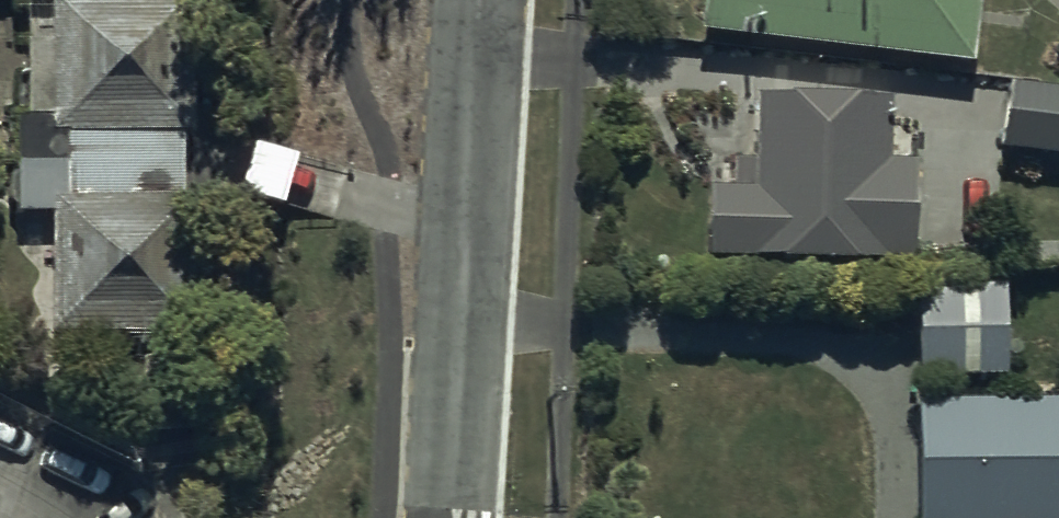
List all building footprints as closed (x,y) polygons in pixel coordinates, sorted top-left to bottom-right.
[(700,42),(968,82),(980,0),(706,0),(700,42)] [(60,141),(67,141),(69,209),(50,209),(53,344),(195,340),(192,206),(185,206),(183,143),(193,143),(190,18),(58,21),(60,141)] [(1006,88),(999,144),(1058,152),(1058,95),(1006,88)] [(891,116),(756,114),(755,172),(728,172),(727,194),(703,194),(701,268),(913,272),(915,172),(890,172),(891,116)] [(1009,279),(918,279),(918,372),(1009,372),(1009,279)] [(921,413),(921,517),(1058,517),(1058,413),(921,413)]
